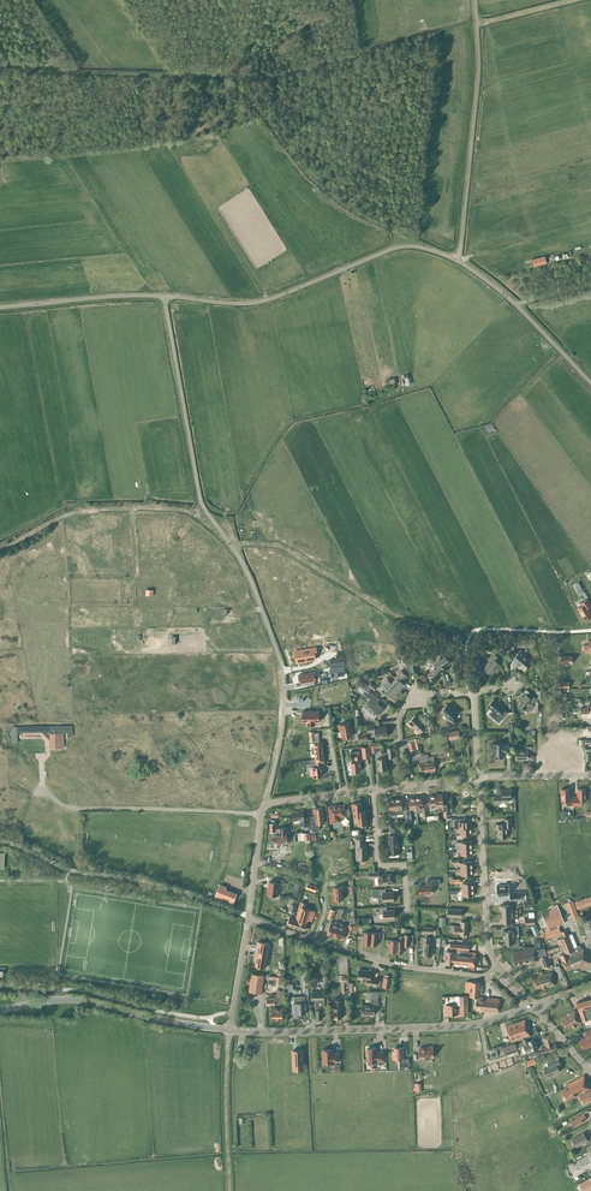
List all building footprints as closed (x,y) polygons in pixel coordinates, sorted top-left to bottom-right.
[(545,256),(532,259),(534,266),(547,263),(545,256)] [(581,603),(582,605),(577,608),(584,620),(590,616),(590,612),(588,607),(590,605),(587,599),(581,603)] [(524,640),(505,644),(506,644),(507,649),(507,652),(514,650),(514,647),(528,645),(527,641),(524,642),(524,641),(524,640)] [(314,647),(298,650),(300,662),(316,659),(314,647)] [(524,670),(531,662),(524,656),(526,653),(523,651),(521,653),(519,652),(513,660),(519,665),(517,667),(519,669),(521,667),(524,670)] [(497,669),(501,664),(496,660),(499,657),(493,653),(488,660),(489,661),(483,667),(491,674),(497,668),(497,669)] [(436,665),(427,674),(435,682),(446,669),(445,668),(449,663),(448,663),(450,661),(450,662),(451,662),(444,655),(442,658),(440,656),(434,663),(436,665)] [(330,659),(332,665),(346,663),(345,657),(330,659)] [(331,677),(344,675),(343,666),(330,668),(331,677)] [(388,680),(383,685),(387,689),(386,690),(393,696),(404,684),(401,682),(404,679),(407,676),(401,670),(398,674),(395,677),(396,678),(392,683),(388,680)] [(314,672),(298,675),(300,683),(306,682),(306,684),(314,683),(314,681),(315,680),(314,672)] [(364,682),(360,687),(365,691),(362,694),(364,696),(369,700),(363,708),(373,717),(381,708),(376,703),(379,700),(372,694),(369,691),(371,688),(364,682)] [(377,686),(371,682),(368,685),(373,690),(377,686)] [(540,701),(537,698),(532,694),(530,697),(526,694),(517,704),(524,710),(525,710),(528,712),(533,706),(530,703),(531,703),(532,704),(534,701),(535,701),(535,709),(541,709),(540,701)] [(494,699),(487,706),(492,710),(489,714),(499,722),(507,713),(504,709),(505,708),(494,699)] [(454,716),(457,713),(454,709),(453,710),(447,704),(440,711),(450,720),(449,721),(452,725),(457,719),(454,716)] [(319,711),(302,711),(302,722),(307,722),(307,725),(314,725),(314,721),(319,721),(319,711)] [(419,733),(427,725),(415,714),(408,722),(412,726),(412,727),(415,730),(415,729),(419,733)] [(344,724),(338,725),(340,732),(341,732),(342,738),(352,736),(350,723),(350,721),(344,722),(344,724)] [(375,738),(387,736),(386,726),(375,727),(374,724),(367,725),(368,732),(375,731),(375,738)] [(72,736),(72,726),(11,727),(12,743),(16,742),(16,732),(41,731),(49,740),(50,748),(63,748),(63,731),(67,731),(67,736),(72,736)] [(433,726),(428,726),(428,730),(424,731),(424,734),(428,733),(428,734),(433,734),(433,729),(433,726)] [(459,738),(458,730),(448,732),(449,739),(459,738)] [(314,731),(309,732),(310,734),(310,743),(313,743),(315,759),(311,759),(311,764),(311,767),(313,767),(314,776),(314,777),(322,776),(322,771),(321,766),(325,766),(325,761),(323,742),(320,742),(319,742),(318,732),(314,733),(314,731)] [(371,744),(371,752),(377,752),(376,748),(379,747),(379,743),(371,744)] [(502,753),(509,753),(509,745),(502,745),(502,744),(493,744),(493,757),(503,757),(502,753)] [(547,755),(547,745),(538,745),(538,755),(547,755)] [(556,745),(547,745),(547,755),(556,755),(556,745)] [(369,746),(361,747),(363,758),(370,757),(369,746)] [(530,753),(532,753),(532,746),(526,746),(526,749),(515,750),(516,759),(528,759),(528,757),(530,757),(530,753)] [(386,758),(394,757),(393,748),(387,748),(388,752),(382,753),(383,758),(377,759),(378,770),(387,769),(386,758)] [(359,750),(350,751),(352,762),(351,762),(352,772),(360,772),(360,769),(361,769),(360,755),(359,750)] [(572,761),(572,750),(563,750),(564,761),(572,761)] [(580,750),(572,750),(572,761),(581,761),(580,750)] [(421,758),(418,759),(420,771),(424,770),(424,772),(436,770),(434,756),(428,757),(427,754),(421,755),(421,758)] [(577,796),(573,796),(573,798),(574,805),(581,805),(581,801),(586,800),(586,788),(577,789),(577,796)] [(508,796),(511,796),(510,789),(501,790),(501,794),(494,794),(495,804),(500,804),(500,803),(508,802),(508,796)] [(569,789),(561,789),(561,801),(566,801),(566,805),(574,805),(573,798),(573,796),(569,796),(569,789)] [(429,802),(427,802),(427,807),(436,806),(437,806),(436,801),(436,795),(429,796),(429,802)] [(426,804),(422,805),(422,796),(415,797),(416,808),(416,812),(422,812),(423,817),(427,817),(426,804)] [(401,798),(395,798),(396,810),(396,814),(403,813),(403,818),(407,818),(410,817),(410,810),(406,810),(406,808),(402,808),(401,798)] [(358,825),(367,824),(365,810),(362,810),(361,802),(352,803),(354,817),(357,817),(358,825)] [(344,804),(329,806),(331,822),(340,821),(340,820),(341,820),(342,820),(342,819),(343,818),(344,818),(344,817),(344,816),(346,816),(344,804)] [(324,823),(322,807),(314,808),(315,816),(310,817),(312,831),(319,830),(318,823),(324,823)] [(300,826),(309,824),(308,816),(304,817),(303,809),(299,810),(299,811),(292,812),(293,820),(300,820),(300,826)] [(462,818),(454,819),(454,829),(459,828),(460,828),(465,828),(465,821),(465,818),(462,818)] [(505,819),(505,821),(505,824),(496,824),(496,829),(497,829),(497,837),(508,836),(507,827),(512,827),(511,818),(505,819)] [(286,827),(277,828),(277,831),(276,831),(273,832),(273,843),(274,843),(274,848),(282,847),(282,843),(287,842),(287,834),(286,834),(286,827)] [(391,835),(388,836),(389,853),(398,853),(397,835),(391,835)] [(368,859),(368,849),(366,849),(366,846),(364,846),(364,838),(356,839),(357,860),(368,859)] [(393,884),(392,874),(379,875),(379,871),(369,872),(369,877),(378,877),(379,885),(393,884)] [(268,895),(277,896),(278,883),(283,884),(284,880),(276,878),(275,882),(269,881),(268,890),(268,895)] [(420,894),(432,893),(431,885),(434,885),(433,879),(426,880),(427,885),(419,885),(420,894)] [(315,891),(317,886),(308,883),(306,888),(315,891)] [(226,887),(220,885),(216,896),(233,903),(237,893),(225,889),(226,887)] [(509,885),(496,885),(497,896),(509,895),(510,901),(526,900),(526,891),(509,892),(509,885)] [(342,887),(334,887),(334,900),(343,900),(342,887)] [(385,889),(378,889),(373,889),(373,897),(378,897),(378,903),(383,902),(383,901),(394,900),(393,892),(386,893),(385,889)] [(575,902),(577,909),(590,905),(590,897),(575,902)] [(572,900),(565,903),(567,908),(568,908),(573,921),(574,920),(579,919),(572,900)] [(312,921),(315,911),(304,908),(306,903),(301,902),(299,906),(300,906),(295,919),(297,920),(295,927),(305,930),(308,920),(312,921)] [(552,909),(542,913),(548,930),(557,926),(559,925),(561,924),(560,922),(564,921),(557,904),(552,907),(552,909)] [(500,914),(517,913),(517,909),(512,909),(512,905),(499,905),(500,914)] [(386,906),(379,907),(379,914),(384,914),(384,919),(395,918),(394,910),(387,910),(386,906)] [(448,908),(447,916),(461,917),(462,909),(448,908)] [(517,917),(517,913),(500,914),(500,922),(513,922),(513,917),(517,917)] [(297,920),(295,919),(290,917),(287,924),(295,927),(297,920)] [(590,943),(590,918),(582,922),(589,943),(590,943)] [(450,925),(449,932),(454,933),(460,933),(460,934),(467,934),(468,922),(461,921),(461,927),(455,926),(455,925),(450,925)] [(331,923),(327,934),(334,937),(339,923),(335,922),(334,924),(331,923)] [(343,925),(339,923),(334,937),(342,940),(346,928),(342,927),(343,925)] [(539,933),(536,924),(530,926),(534,935),(539,933)] [(352,934),(355,927),(349,925),(347,932),(352,934)] [(432,933),(432,927),(423,926),(423,932),(425,932),(424,937),(423,942),(424,943),(423,955),(432,955),(433,943),(429,943),(429,937),(428,937),(429,932),(432,933)] [(503,931),(503,938),(519,937),(518,926),(511,927),(511,930),(503,931)] [(558,927),(557,927),(548,931),(547,927),(544,929),(546,932),(545,932),(547,939),(552,937),(561,933),(558,927)] [(568,935),(566,929),(561,931),(563,937),(556,940),(559,946),(561,944),(564,951),(563,952),(563,953),(559,955),(566,970),(573,968),(572,967),(576,966),(577,969),(589,964),(583,948),(582,949),(580,945),(573,948),(568,935)] [(370,945),(371,932),(364,932),(362,932),(362,936),(364,936),(363,944),(370,945)] [(371,932),(370,945),(377,945),(377,937),(380,938),(380,933),(378,933),(371,932)] [(397,940),(396,953),(402,953),(403,946),(403,947),(409,947),(409,946),(410,939),(410,935),(404,934),(404,941),(401,941),(402,936),(397,936),(397,940)] [(519,937),(503,938),(503,944),(512,944),(512,947),(519,947),(519,937)] [(388,940),(387,944),(390,944),(389,952),(396,953),(397,940),(390,940),(388,940)] [(268,953),(266,952),(267,943),(270,944),(270,943),(258,941),(256,951),(268,953)] [(469,950),(469,945),(450,944),(450,951),(446,950),(445,963),(453,964),(453,965),(474,967),(475,953),(468,952),(469,950)] [(559,948),(558,945),(547,950),(548,954),(551,953),(550,951),(559,948)] [(534,950),(535,957),(537,957),(547,955),(544,948),(537,950),(534,950)] [(523,965),(536,962),(535,957),(534,950),(534,949),(512,953),(514,964),(521,963),(523,965)] [(265,959),(266,953),(268,953),(256,951),(254,965),(266,967),(267,960),(265,959)] [(549,956),(548,955),(540,958),(544,968),(552,965),(549,958),(549,956)] [(554,967),(556,972),(562,969),(559,964),(554,967)] [(370,977),(371,970),(367,970),(367,971),(359,969),(358,978),(367,980),(366,984),(375,985),(376,978),(370,977)] [(540,989),(554,985),(551,972),(537,975),(538,977),(532,979),(535,989),(540,988),(540,989)] [(247,981),(246,988),(249,989),(249,992),(262,993),(264,975),(251,974),(250,981),(247,981)] [(384,977),(382,987),(388,988),(389,988),(391,978),(389,978),(384,977)] [(480,982),(470,981),(465,981),(464,992),(470,992),(469,996),(476,997),(475,1010),(498,1012),(499,999),(482,997),(479,997),(480,982)] [(322,1019),(322,1009),(322,1007),(325,1006),(324,991),(311,992),(312,1000),(315,1000),(315,1019),(322,1019)] [(371,1005),(362,1005),(362,1015),(374,1014),(374,1006),(378,1006),(378,995),(378,992),(370,993),(371,1005)] [(309,1004),(309,996),(308,996),(305,996),(305,995),(301,996),(293,997),(292,998),(292,1003),(293,1014),(306,1013),(306,1005),(309,1004)] [(448,1014),(448,1015),(456,1015),(456,1014),(460,1014),(467,1014),(467,996),(460,996),(460,1005),(445,1005),(445,1014),(448,1014)] [(590,1024),(590,998),(577,1002),(579,1010),(584,1027),(590,1024)] [(336,1000),(336,1004),(336,1008),(333,1008),(334,1018),(342,1018),(341,1008),(341,1000),(336,1000)] [(283,1020),(283,1008),(271,1008),(271,1020),(283,1020)] [(572,1027),(581,1023),(574,1010),(559,1018),(565,1029),(571,1026),(572,1027)] [(505,1047),(503,1047),(505,1055),(507,1054),(517,1051),(516,1050),(522,1048),(523,1048),(522,1046),(524,1046),(524,1047),(526,1052),(530,1050),(531,1051),(539,1048),(537,1040),(535,1041),(534,1038),(529,1040),(527,1036),(530,1035),(525,1019),(506,1026),(511,1042),(522,1038),(523,1042),(514,1045),(514,1044),(505,1047)] [(585,1032),(587,1036),(579,1040),(583,1049),(590,1045),(590,1029),(585,1032)] [(531,1054),(529,1055),(530,1058),(533,1057),(542,1054),(549,1052),(557,1049),(556,1044),(553,1045),(550,1039),(549,1035),(542,1038),(544,1041),(546,1047),(541,1049),(541,1050),(531,1054)] [(427,1047),(419,1048),(420,1058),(433,1057),(433,1046),(427,1046),(427,1047)] [(403,1047),(395,1047),(395,1059),(399,1059),(399,1065),(403,1065),(404,1070),(409,1070),(409,1059),(403,1059),(403,1047)] [(376,1048),(367,1048),(367,1061),(368,1061),(368,1064),(372,1064),(372,1061),(376,1061),(376,1064),(384,1064),(383,1051),(378,1051),(378,1052),(376,1052),(376,1048)] [(332,1049),(323,1050),(323,1063),(332,1062),(332,1061),(339,1061),(338,1053),(334,1053),(332,1053),(332,1049)] [(303,1050),(292,1051),(293,1066),(293,1070),(303,1070),(303,1066),(303,1050)] [(559,1062),(558,1057),(547,1062),(548,1066),(543,1068),(547,1076),(559,1071),(556,1063),(559,1062)] [(583,1075),(569,1083),(570,1085),(561,1090),(567,1101),(575,1097),(576,1097),(579,1096),(583,1103),(590,1099),(590,1089),(583,1075)] [(582,1120),(586,1118),(584,1113),(575,1118),(576,1118),(572,1120),(575,1126),(584,1122),(582,1120)] [(590,1143),(590,1135),(590,1134),(586,1137),(583,1132),(572,1139),(576,1147),(586,1142),(587,1145),(590,1143)] [(588,1154),(569,1165),(570,1167),(567,1169),(570,1175),(573,1174),(575,1176),(590,1167),(590,1158),(590,1157),(590,1156),(590,1150),(588,1152),(588,1154)] [(579,1184),(583,1190),(586,1190),(590,1188),(590,1181),(589,1178),(579,1184)]
